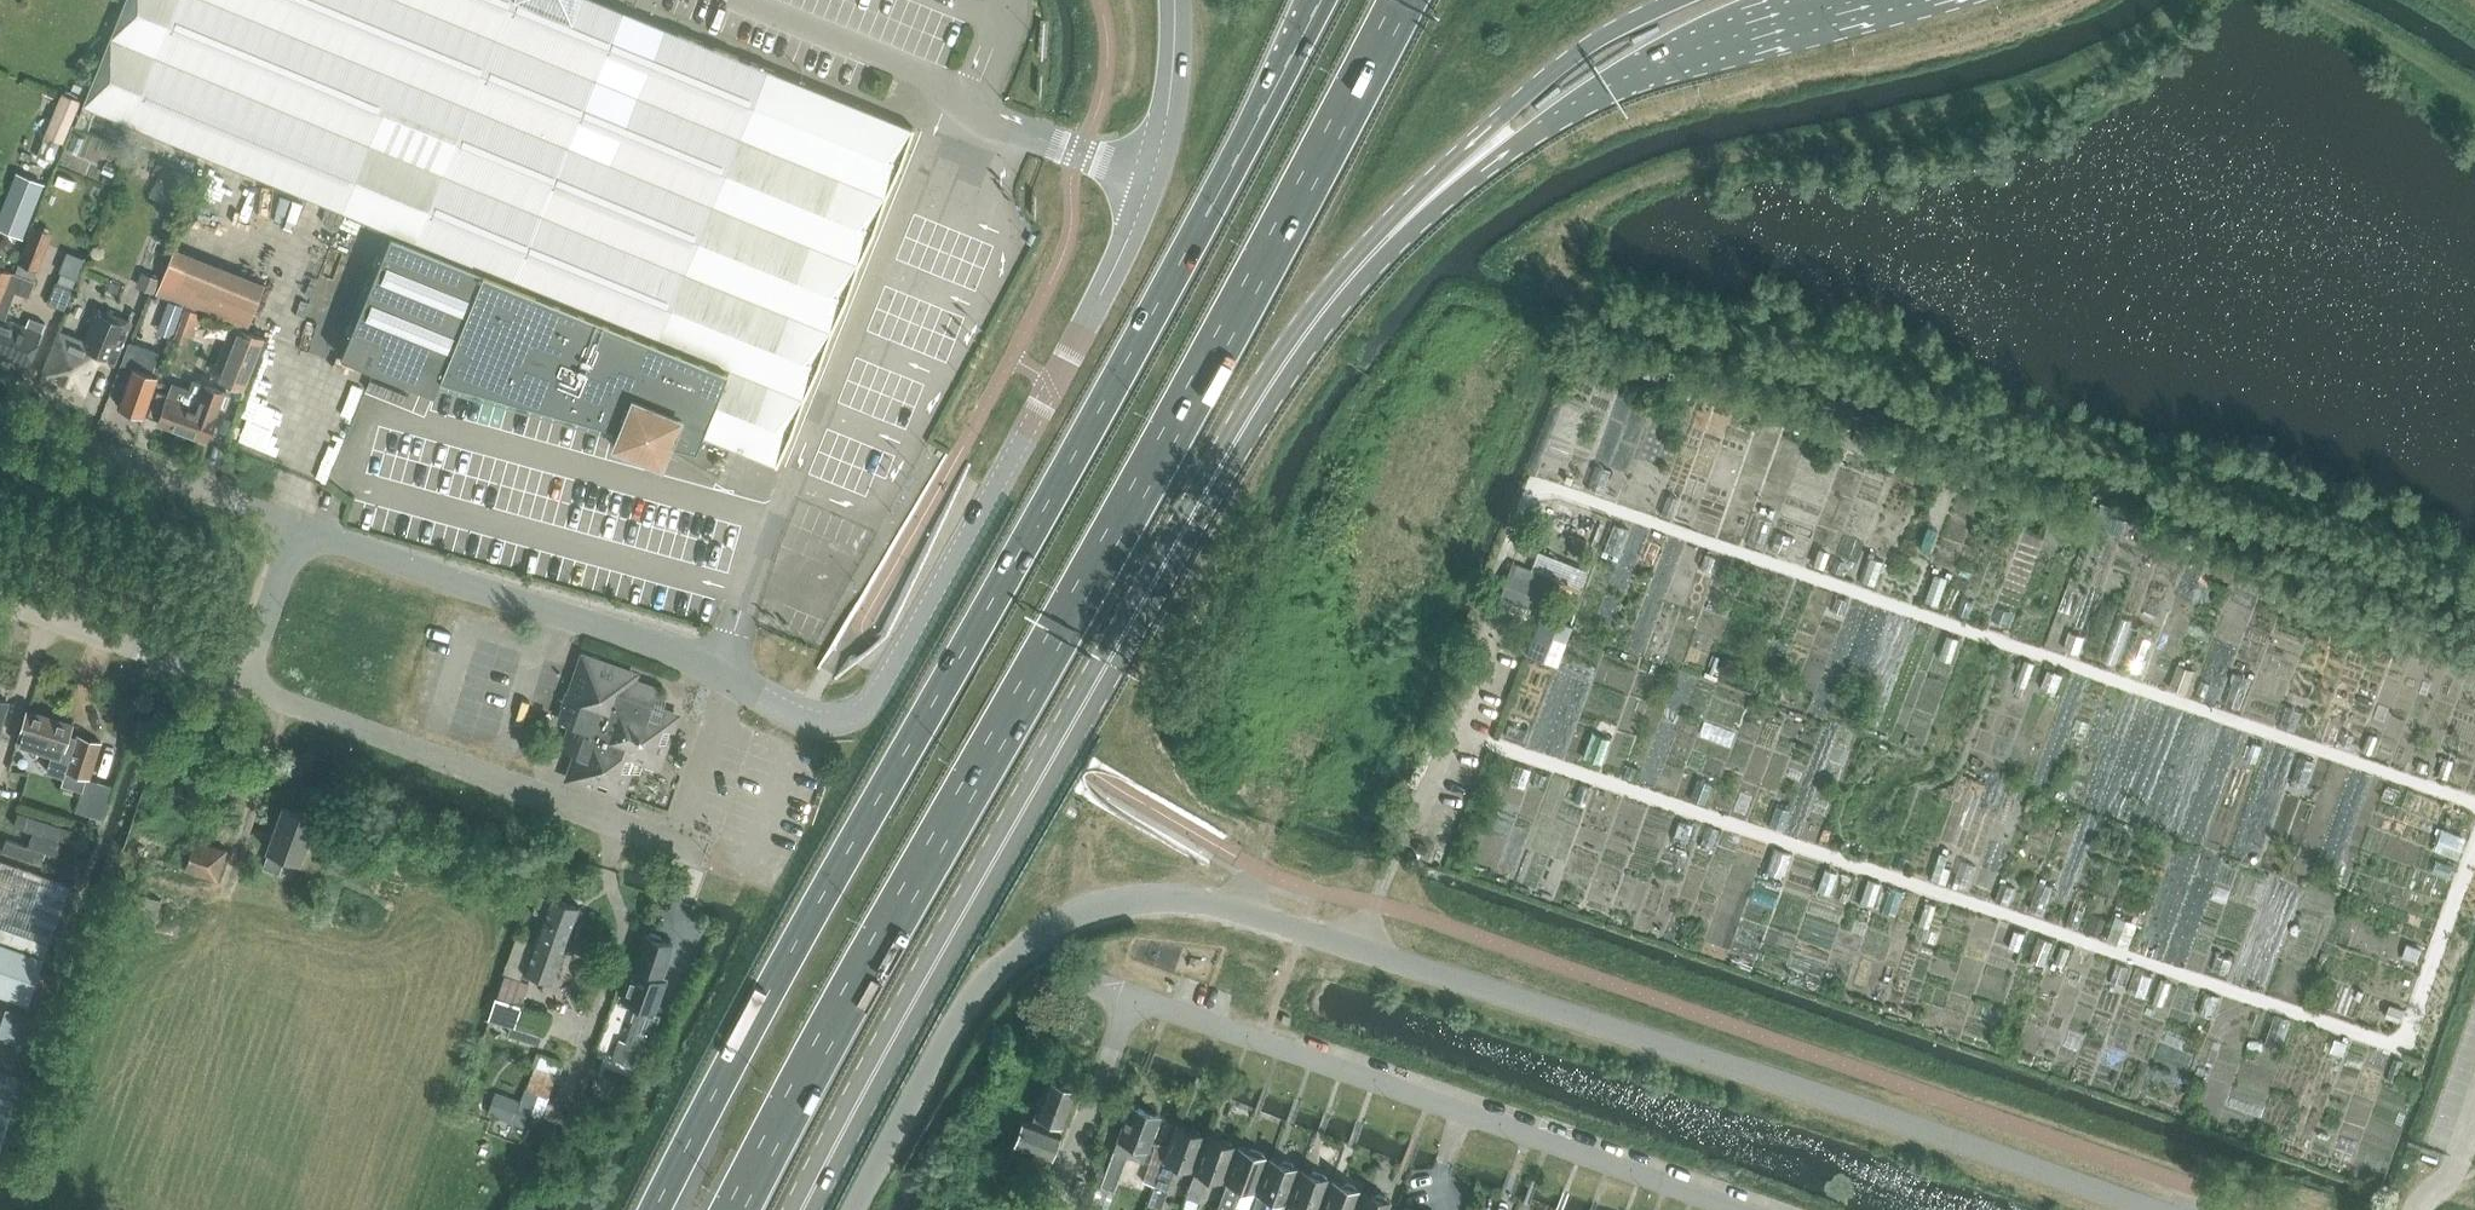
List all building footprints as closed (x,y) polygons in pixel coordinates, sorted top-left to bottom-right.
[(84,105),(393,230),(342,356),(435,394),(437,388),(442,378),(445,379),(618,427),(614,437),(613,438),(612,443),(616,445),(634,452),(641,455),(658,462),(663,464),(665,459),(669,448),(720,476),(732,447),(776,465),(831,329),(885,196),(913,127),(601,0),(126,0),(84,105)] [(78,61),(89,71),(95,64),(84,54),(78,61)] [(46,135),(62,141),(63,142),(80,101),(63,94),(46,135)] [(183,197),(192,176),(163,163),(160,172),(154,185),(183,197)] [(44,183),(17,173),(0,215),(0,227),(22,236),(44,183)] [(26,265),(38,270),(47,245),(30,238),(20,263),(26,265)] [(28,366),(46,323),(30,317),(26,327),(6,319),(16,292),(29,297),(36,280),(35,280),(34,279),(38,270),(26,265),(20,263),(16,272),(13,271),(12,271),(0,304),(0,356),(28,366)] [(12,271),(0,267),(0,304),(12,271)] [(63,272),(62,272),(57,282),(56,282),(48,303),(66,310),(78,279),(63,272)] [(140,287),(153,293),(159,279),(146,273),(140,287)] [(131,322),(96,308),(93,315),(96,316),(84,344),(61,335),(46,373),(50,375),(48,380),(60,385),(62,380),(84,389),(97,357),(114,364),(131,322)] [(197,320),(191,314),(182,324),(188,330),(193,334),(202,324),(197,320)] [(226,383),(244,390),(265,338),(240,328),(240,329),(221,377),(219,380),(226,383)] [(159,352),(129,341),(122,363),(132,367),(119,406),(121,406),(123,410),(131,413),(135,411),(145,415),(158,375),(151,373),(159,352)] [(185,403),(168,396),(169,395),(157,391),(148,414),(160,418),(158,423),(178,430),(187,434),(207,441),(225,392),(194,380),(185,403)] [(1603,494),(1611,471),(1597,465),(1588,489),(1603,494)] [(1961,497),(1958,506),(1974,512),(1977,502),(1961,497)] [(1671,517),(1677,503),(1668,500),(1662,514),(1671,517)] [(1615,522),(1604,551),(1621,557),(1632,529),(1615,522)] [(1929,553),(1939,530),(1930,526),(1920,549),(1929,553)] [(1787,557),(1795,538),(1781,532),(1773,552),(1787,557)] [(1825,569),(1831,552),(1820,548),(1814,565),(1825,569)] [(1589,571),(1539,552),(1532,569),(1582,589),(1589,571)] [(1876,587),(1885,562),(1870,556),(1861,582),(1876,587)] [(1841,574),(1846,562),(1837,559),(1832,571),(1841,574)] [(1500,595),(1546,613),(1557,580),(1512,563),(1500,595)] [(1925,602),(1938,607),(1949,578),(1936,573),(1925,602)] [(1844,615),(1848,600),(1837,597),(1833,612),(1844,615)] [(1970,618),(1975,603),(1962,598),(1957,613),(1970,618)] [(1995,624),(2007,628),(2012,612),(2001,608),(1995,624)] [(1527,655),(1556,666),(1571,625),(1543,614),(1527,655)] [(2102,660),(2116,665),(2133,621),(2118,616),(2102,660)] [(2080,654),(2086,637),(2071,632),(2065,649),(2080,654)] [(1951,662),(1959,639),(1946,634),(1938,657),(1951,662)] [(2143,674),(2154,642),(2140,637),(2128,668),(2143,674)] [(857,656),(854,654),(849,658),(837,674),(833,677),(837,678),(867,653),(864,651),(857,656)] [(566,749),(578,753),(570,778),(621,795),(629,770),(641,775),(646,762),(658,767),(672,726),(673,723),(668,714),(666,713),(663,712),(667,700),(655,695),(657,690),(633,681),(635,675),(584,657),(571,694),(567,692),(563,706),(567,707),(562,720),(575,724),(566,749)] [(2028,686),(2036,664),(2024,659),(2016,682),(2028,686)] [(2188,694),(2196,671),(2178,665),(2170,688),(2188,694)] [(2057,693),(2064,675),(2049,670),(2042,687),(2057,693)] [(2227,704),(2241,709),(2252,679),(2238,674),(2227,704)] [(2207,696),(2211,685),(2202,681),(2197,693),(2207,696)] [(2282,725),(2299,732),(2310,705),(2293,698),(2282,725)] [(8,701),(0,699),(0,730),(8,701)] [(66,771),(87,778),(90,779),(92,771),(102,742),(78,735),(77,737),(70,735),(74,724),(27,709),(16,743),(52,754),(47,771),(64,777),(66,771)] [(2173,728),(2177,716),(2168,713),(2164,725),(2173,728)] [(2087,735),(2091,724),(2077,720),(2073,730),(2087,735)] [(1528,732),(1510,725),(1506,734),(1524,741),(1528,732)] [(1585,758),(1600,763),(1610,738),(1595,732),(1585,758)] [(2372,755),(2380,737),(2372,733),(2365,752),(2372,755)] [(2257,764),(2263,746),(2254,743),(2248,761),(2257,764)] [(2283,774),(2291,752),(2278,747),(2270,769),(2283,774)] [(2306,788),(2316,762),(2302,757),(2292,783),(2306,788)] [(2449,779),(2455,762),(2445,758),(2439,775),(2449,779)] [(2430,764),(2420,761),(2417,770),(2426,773),(2430,764)] [(1512,782),(1526,787),(1532,770),(1518,765),(1512,782)] [(1625,777),(1633,780),(1637,768),(1629,765),(1625,777)] [(1535,783),(1544,786),(1548,776),(1539,773),(1535,783)] [(82,791),(76,811),(103,819),(114,786),(112,785),(90,779),(87,778),(82,791)] [(1691,799),(1705,805),(1713,784),(1699,779),(1691,799)] [(1574,802),(1586,806),(1593,788),(1581,784),(1574,802)] [(266,849),(268,850),(262,866),(280,873),(285,856),(301,861),(317,817),(280,804),(266,849)] [(1769,826),(1783,832),(1791,811),(1777,806),(1769,826)] [(1675,838),(1688,843),(1694,825),(1681,820),(1675,838)] [(1713,848),(1720,830),(1708,826),(1701,844),(1713,848)] [(2443,829),(2435,850),(2460,859),(2467,838),(2443,829)] [(195,838),(184,869),(216,879),(227,849),(195,838)] [(1767,873),(1782,878),(1791,854),(1776,849),(1767,873)] [(1931,880),(1947,885),(1952,869),(1945,866),(1948,856),(1941,853),(1931,880)] [(50,944),(71,884),(0,859),(0,926),(50,944)] [(2437,860),(2433,872),(2450,878),(2455,867),(2437,860)] [(66,862),(62,874),(72,878),(77,865),(66,862)] [(1818,891),(1830,896),(1838,874),(1826,869),(1818,891)] [(1861,902),(1873,906),(1881,884),(1869,880),(1861,902)] [(2009,906),(2016,888),(2004,884),(1997,902),(2009,906)] [(1883,912),(1895,916),(1903,892),(1891,888),(1883,912)] [(525,969),(525,970),(553,980),(579,907),(552,896),(551,898),(541,895),(535,911),(545,915),(544,916),(535,942),(525,969)] [(1919,925),(1929,928),(1936,906),(1926,903),(1919,925)] [(2067,925),(2079,929),(2085,912),(2073,908),(2067,925)] [(2117,916),(2108,942),(2130,950),(2139,923),(2117,916)] [(2010,948),(2021,952),(2027,934),(2016,931),(2010,948)] [(648,935),(645,934),(623,999),(650,1009),(656,1011),(667,979),(662,977),(673,944),(671,943),(665,941),(662,940),(661,936),(652,933),(648,935)] [(518,936),(505,972),(522,978),(525,970),(525,969),(535,942),(518,936)] [(2031,960),(2045,966),(2054,942),(2040,937),(2031,960)] [(28,1003),(45,957),(0,941),(0,993),(28,1003)] [(2408,944),(2403,956),(2419,962),(2423,950),(2408,944)] [(2056,962),(2065,965),(2071,949),(2063,946),(2056,962)] [(2214,971),(2228,975),(2232,960),(2219,956),(2214,971)] [(2112,981),(2122,986),(2130,968),(2119,964),(2112,981)] [(2128,991),(2146,998),(2154,977),(2135,970),(2128,991)] [(2275,993),(2287,997),(2294,980),(2282,975),(2275,993)] [(2163,1006),(2172,983),(2163,980),(2154,1002),(2163,1006)] [(2199,1014),(2213,1019),(2221,997),(2208,992),(2199,1014)] [(514,1025),(521,1005),(497,998),(490,1017),(514,1025)] [(2407,1011),(2392,1005),(2387,1017),(2402,1023),(2407,1011)] [(2267,1043),(2283,1048),(2292,1020),(2276,1015),(2267,1043)] [(642,1050),(622,1042),(616,1060),(636,1067),(642,1050)] [(2395,1058),(2388,1079),(2397,1082),(2405,1061),(2395,1058)] [(1015,1145),(1051,1158),(1077,1089),(1065,1085),(1064,1081),(1056,1078),(1053,1080),(1049,1079),(1033,1123),(1024,1119),(1015,1145)] [(14,1105),(7,1103),(0,1101),(0,1152),(14,1105)] [(1106,1172),(1120,1177),(1133,1142),(1148,1147),(1161,1116),(1131,1105),(1106,1172)] [(1177,1125),(1166,1156),(1157,1183),(1156,1183),(1156,1185),(1167,1189),(1176,1164),(1190,1169),(1203,1134),(1200,1133),(1199,1129),(1191,1126),(1187,1129),(1177,1125)] [(1230,1140),(1222,1137),(1219,1140),(1208,1136),(1187,1196),(1198,1201),(1208,1175),(1221,1180),(1234,1145),(1231,1144),(1230,1140)] [(1265,1157),(1263,1156),(1264,1153),(1251,1148),(1250,1151),(1239,1147),(1218,1207),(1226,1209),(1232,1209),(1241,1183),(1254,1188),(1265,1157)] [(1156,1183),(1157,1183),(1166,1156),(1156,1153),(1147,1179),(1156,1183)] [(1296,1168),(1294,1167),(1293,1163),(1285,1160),(1281,1162),(1271,1159),(1252,1209),(1281,1209),(1296,1168)] [(1328,1179),(1325,1178),(1326,1175),(1314,1170),(1312,1174),(1302,1170),(1287,1209),(1301,1209),(1303,1205),(1317,1209),(1328,1179)] [(1359,1190),(1356,1189),(1355,1185),(1347,1182),(1343,1185),(1333,1181),(1322,1209),(1352,1209),(1359,1190)] [(1390,1201),(1387,1200),(1386,1196),(1378,1194),(1375,1196),(1364,1192),(1358,1209),(1387,1209),(1390,1201)]
